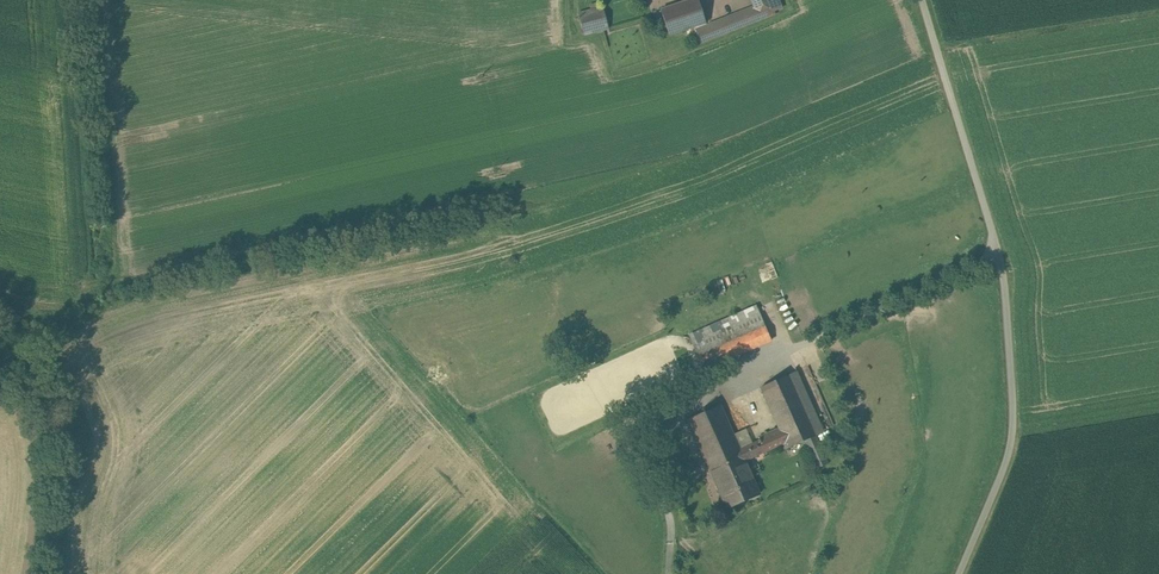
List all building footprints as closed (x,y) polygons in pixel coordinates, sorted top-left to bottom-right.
[(661,10),(662,15),(669,35),(694,27),(706,23),(698,0),(690,0),(661,10)] [(754,6),(706,25),(706,23),(694,27),(700,43),(755,21),(775,13),(770,0),(754,6)] [(603,6),(578,13),(584,35),(609,28),(603,6)] [(757,308),(708,330),(713,341),(761,319),(757,308)] [(761,319),(713,341),(722,361),(770,339),(761,319)] [(722,361),(713,341),(694,350),(706,378),(725,369),(722,361)] [(761,387),(777,424),(781,432),(785,442),(788,448),(816,435),(790,378),(789,375),(761,387)] [(759,494),(744,461),(739,450),(720,406),(670,427),(685,460),(703,453),(727,508),(759,494)] [(760,432),(764,439),(781,432),(777,424),(760,432)] [(764,439),(739,450),(744,461),(785,442),(781,432),(764,439)] [(828,463),(819,443),(807,448),(816,469),(828,463)] [(834,473),(823,480),(826,486),(832,494),(843,487),(834,473)]
